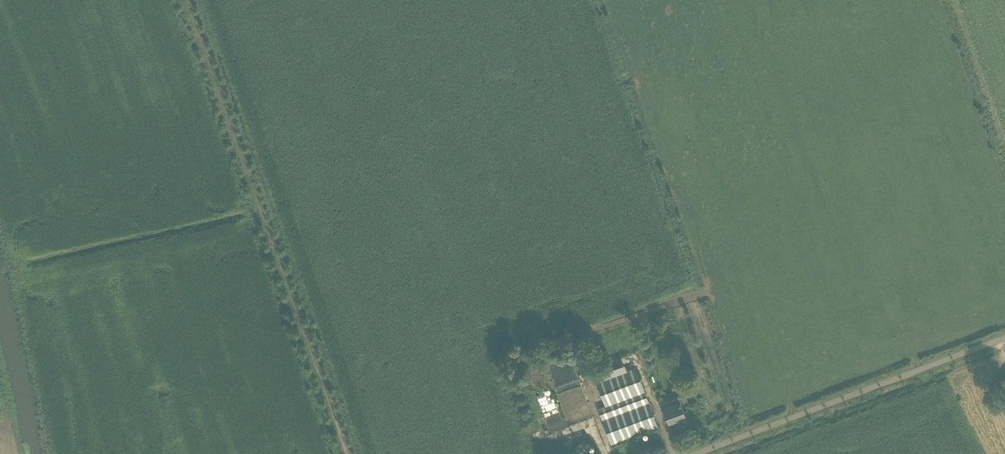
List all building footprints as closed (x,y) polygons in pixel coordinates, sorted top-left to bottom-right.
[(597,383),(606,406),(599,408),(607,434),(611,443),(657,426),(653,417),(649,404),(644,393),(635,369),(597,383)] [(994,383),(998,392),(1004,410),(1004,379),(994,383)] [(676,405),(663,410),(668,422),(685,416),(680,403),(684,402),(681,395),(674,398),(676,405)]
